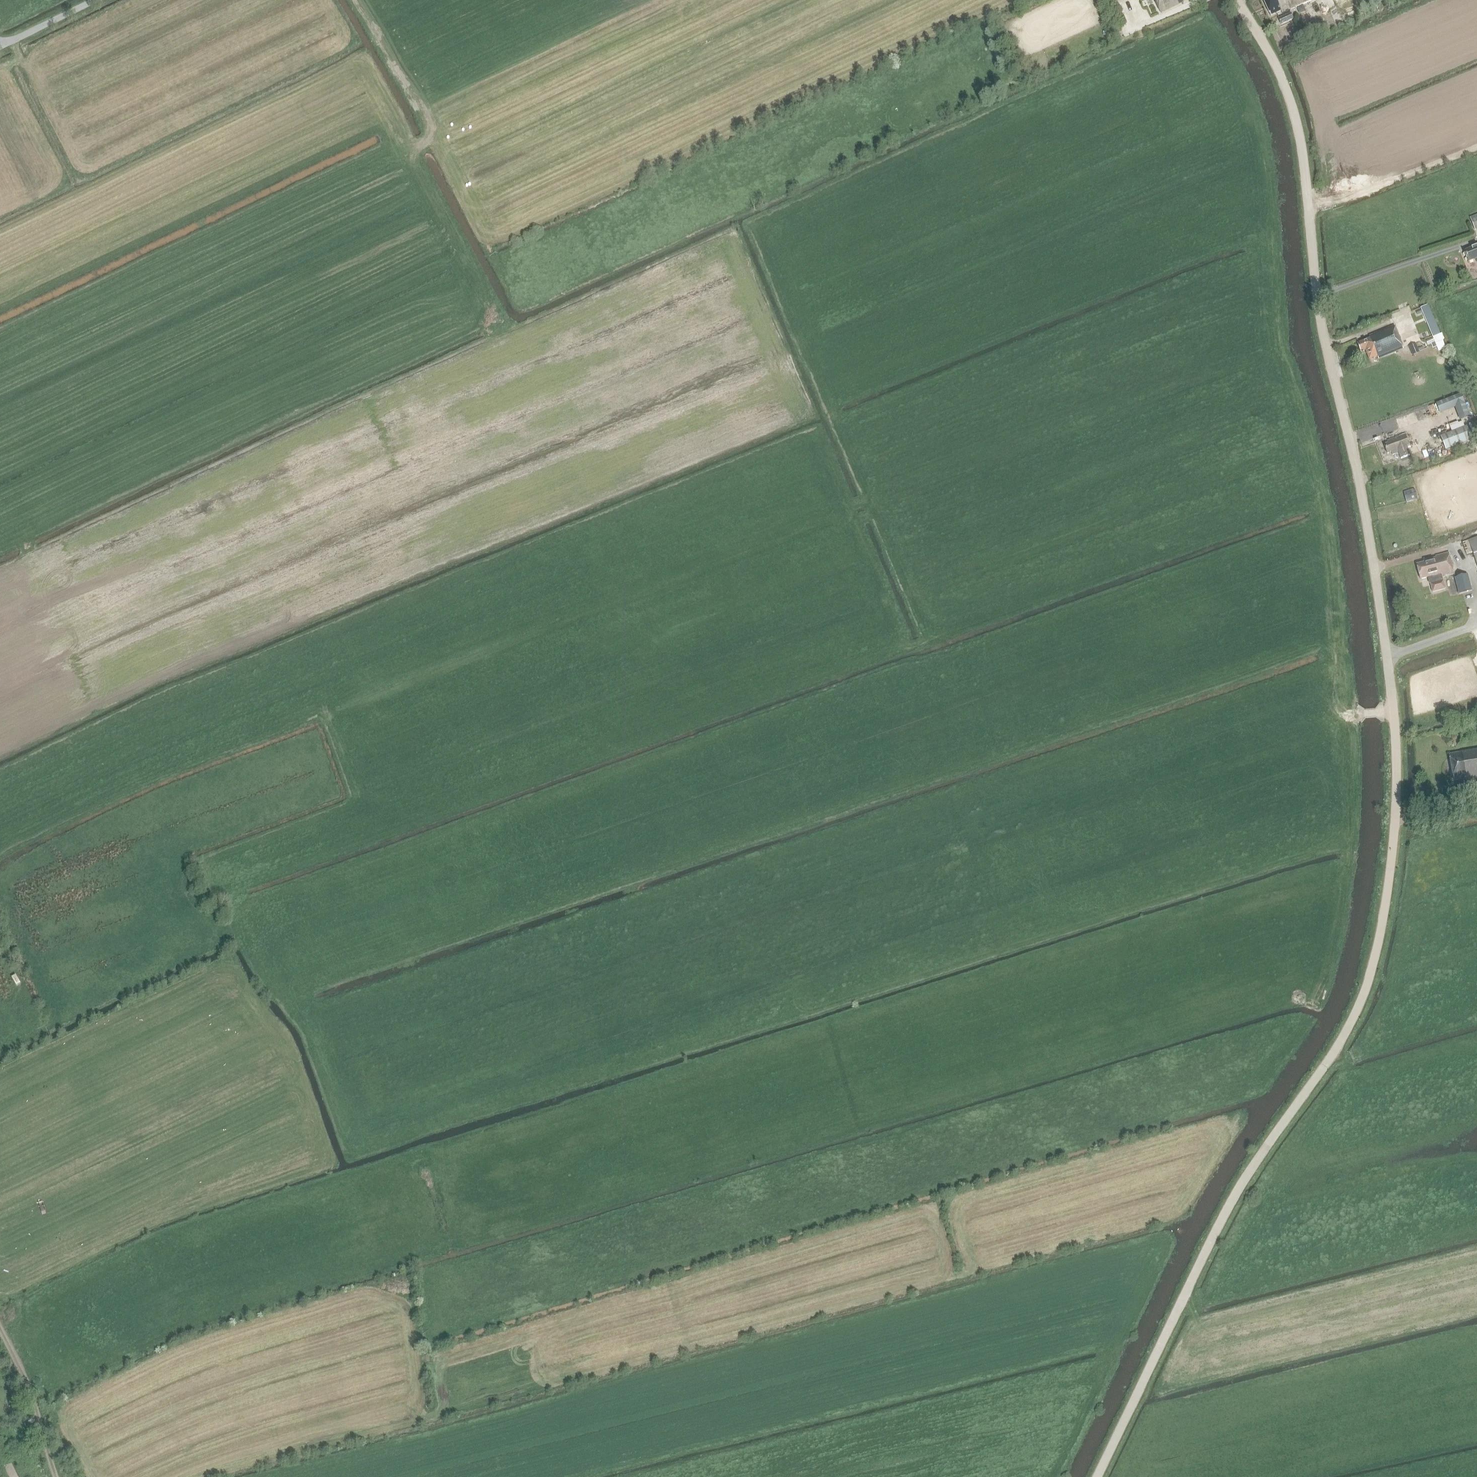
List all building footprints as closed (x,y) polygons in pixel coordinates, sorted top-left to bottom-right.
[(1183,3),(1182,0),(1154,0),(1160,13),(1183,3)] [(1270,16),(1281,12),(1282,15),(1315,0),(1263,0),(1270,16)] [(1281,25),(1293,19),(1290,14),(1278,19),(1281,25)] [(1349,15),(1327,25),(1330,32),(1353,22),(1349,15)] [(1464,252),(1468,263),(1475,260),(1476,263),(1476,247),(1464,252)] [(1428,305),(1422,308),(1434,337),(1440,334),(1428,305)] [(1369,360),(1377,357),(1378,359),(1403,349),(1394,326),(1369,337),(1370,339),(1358,344),(1361,352),(1365,350),(1369,360)] [(1454,408),(1459,421),(1470,417),(1461,394),(1435,404),(1440,414),(1454,408)] [(1415,412),(1396,419),(1399,428),(1418,421),(1415,412)] [(1440,437),(1445,451),(1472,441),(1466,427),(1440,437)] [(1390,443),(1384,445),(1387,454),(1391,452),(1392,455),(1398,453),(1401,459),(1410,455),(1407,449),(1411,448),(1406,435),(1389,441),(1390,443)] [(1378,478),(1394,472),(1392,467),(1376,472),(1378,478)] [(1468,541),(1476,565),(1476,538),(1468,541)] [(1424,561),(1425,563),(1416,565),(1420,580),(1429,577),(1432,592),(1445,589),(1442,577),(1454,574),(1449,553),(1436,557),(1436,558),(1424,561)] [(1454,575),(1454,574),(1459,595),(1472,591),(1468,575),(1455,578),(1454,575)] [(1450,757),(1454,781),(1466,779),(1466,780),(1476,778),(1476,750),(1450,755),(1450,756),(1450,757)]
